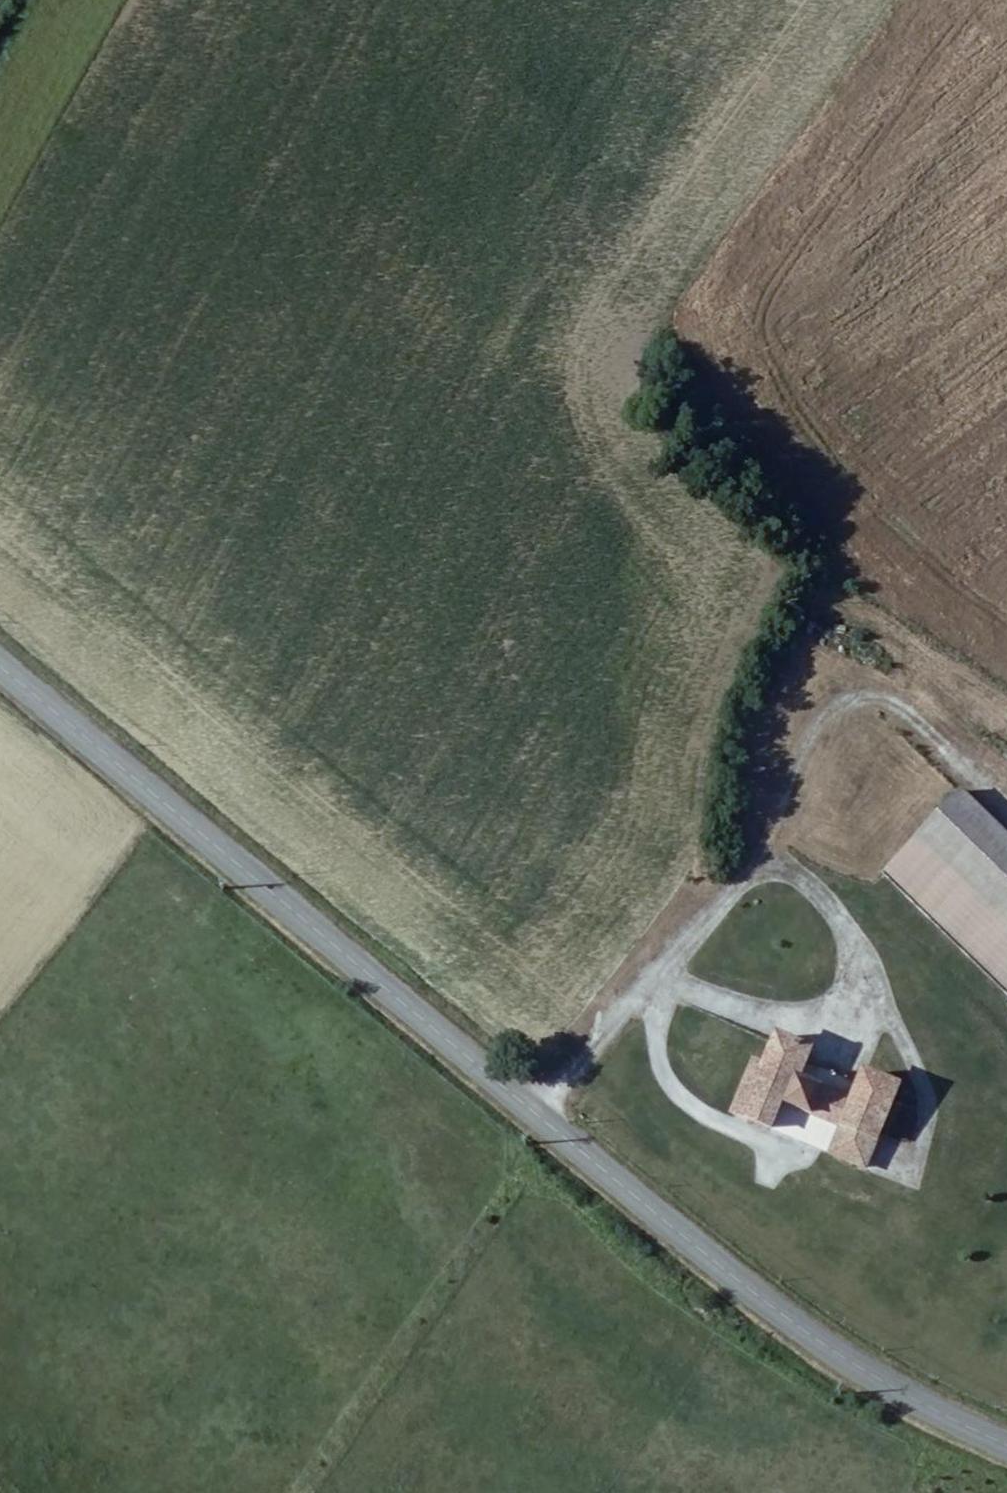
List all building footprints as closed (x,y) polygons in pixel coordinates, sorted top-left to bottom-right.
[(1006,992),(1006,836),(959,790),(881,870),(1006,992)] [(817,1046),(777,1032),(763,1069),(750,1064),(730,1114),(776,1134),(787,1107),(841,1129),(829,1155),(870,1173),(907,1085),(866,1069),(853,1098),(804,1077),(817,1046)]
